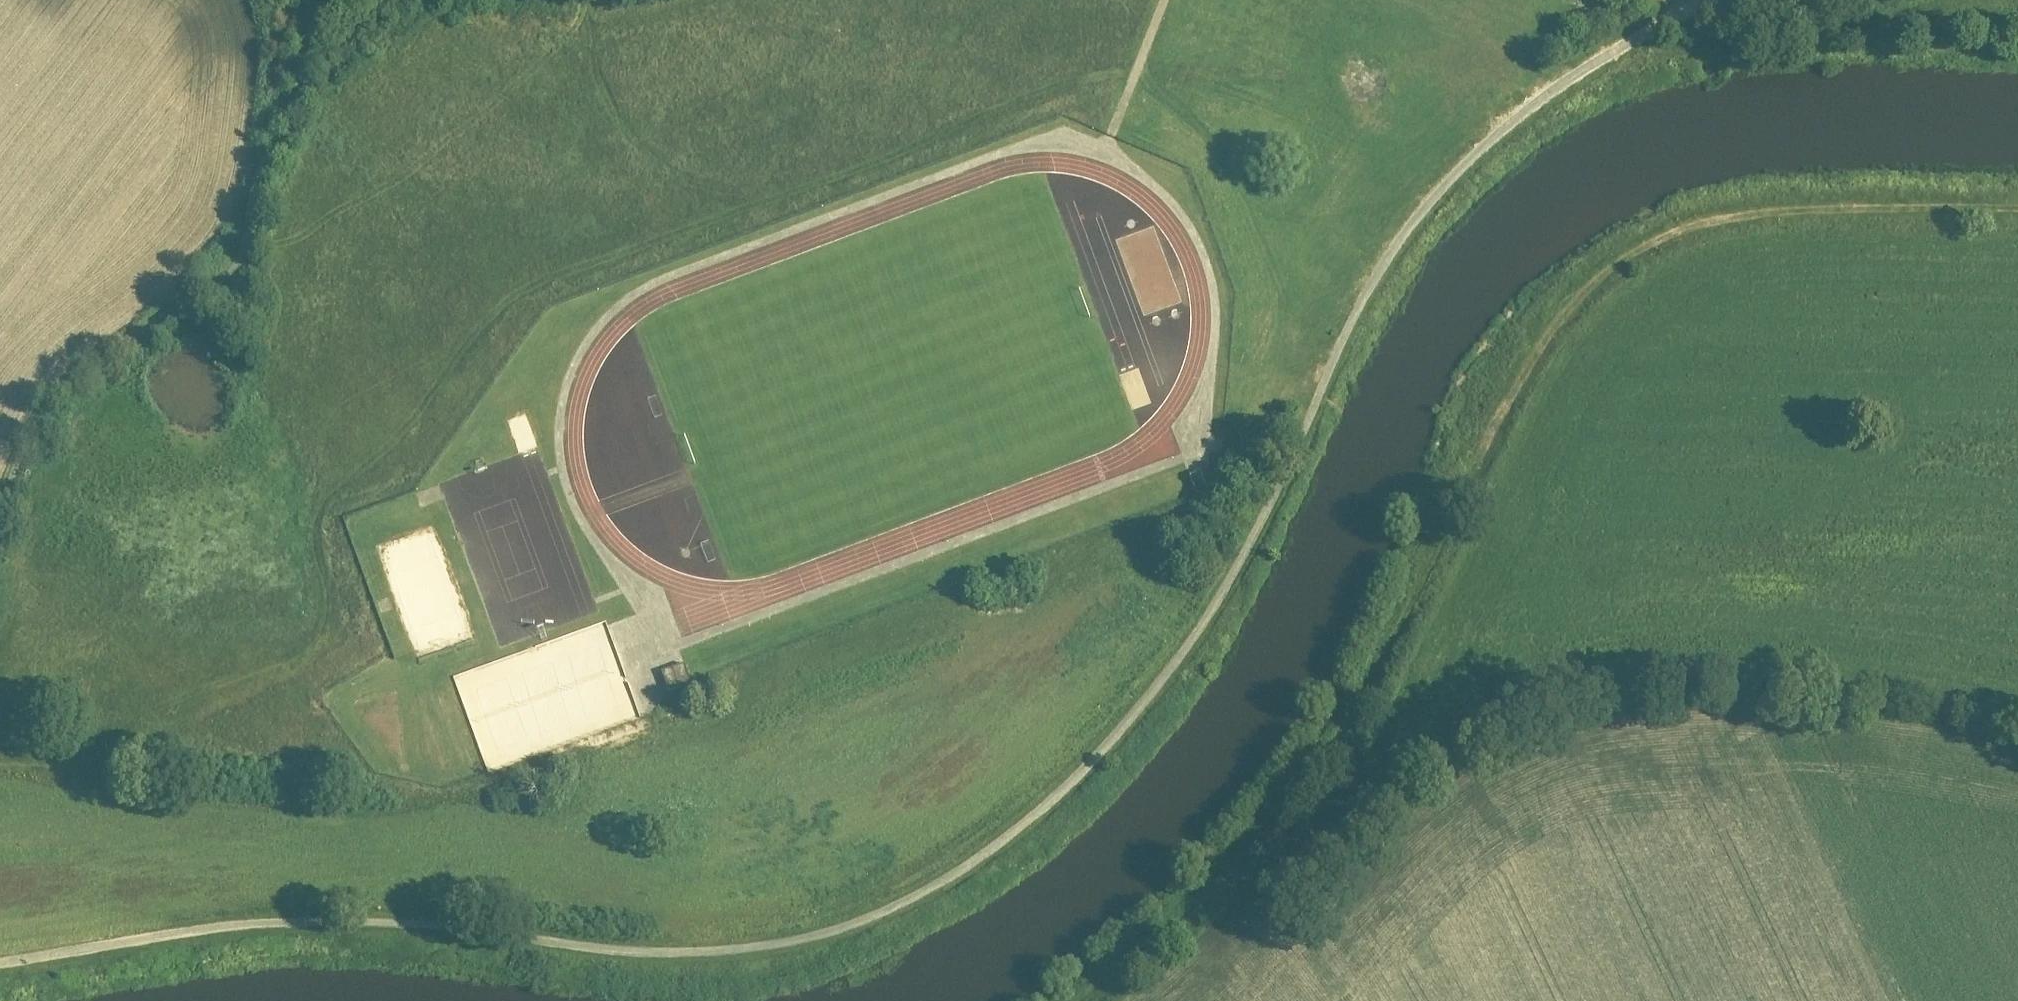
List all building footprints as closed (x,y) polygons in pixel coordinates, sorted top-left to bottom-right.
[(602,624),(452,680),(488,775),(638,720),(602,624)] [(683,667),(658,677),(666,695),(691,686),(683,667)]
